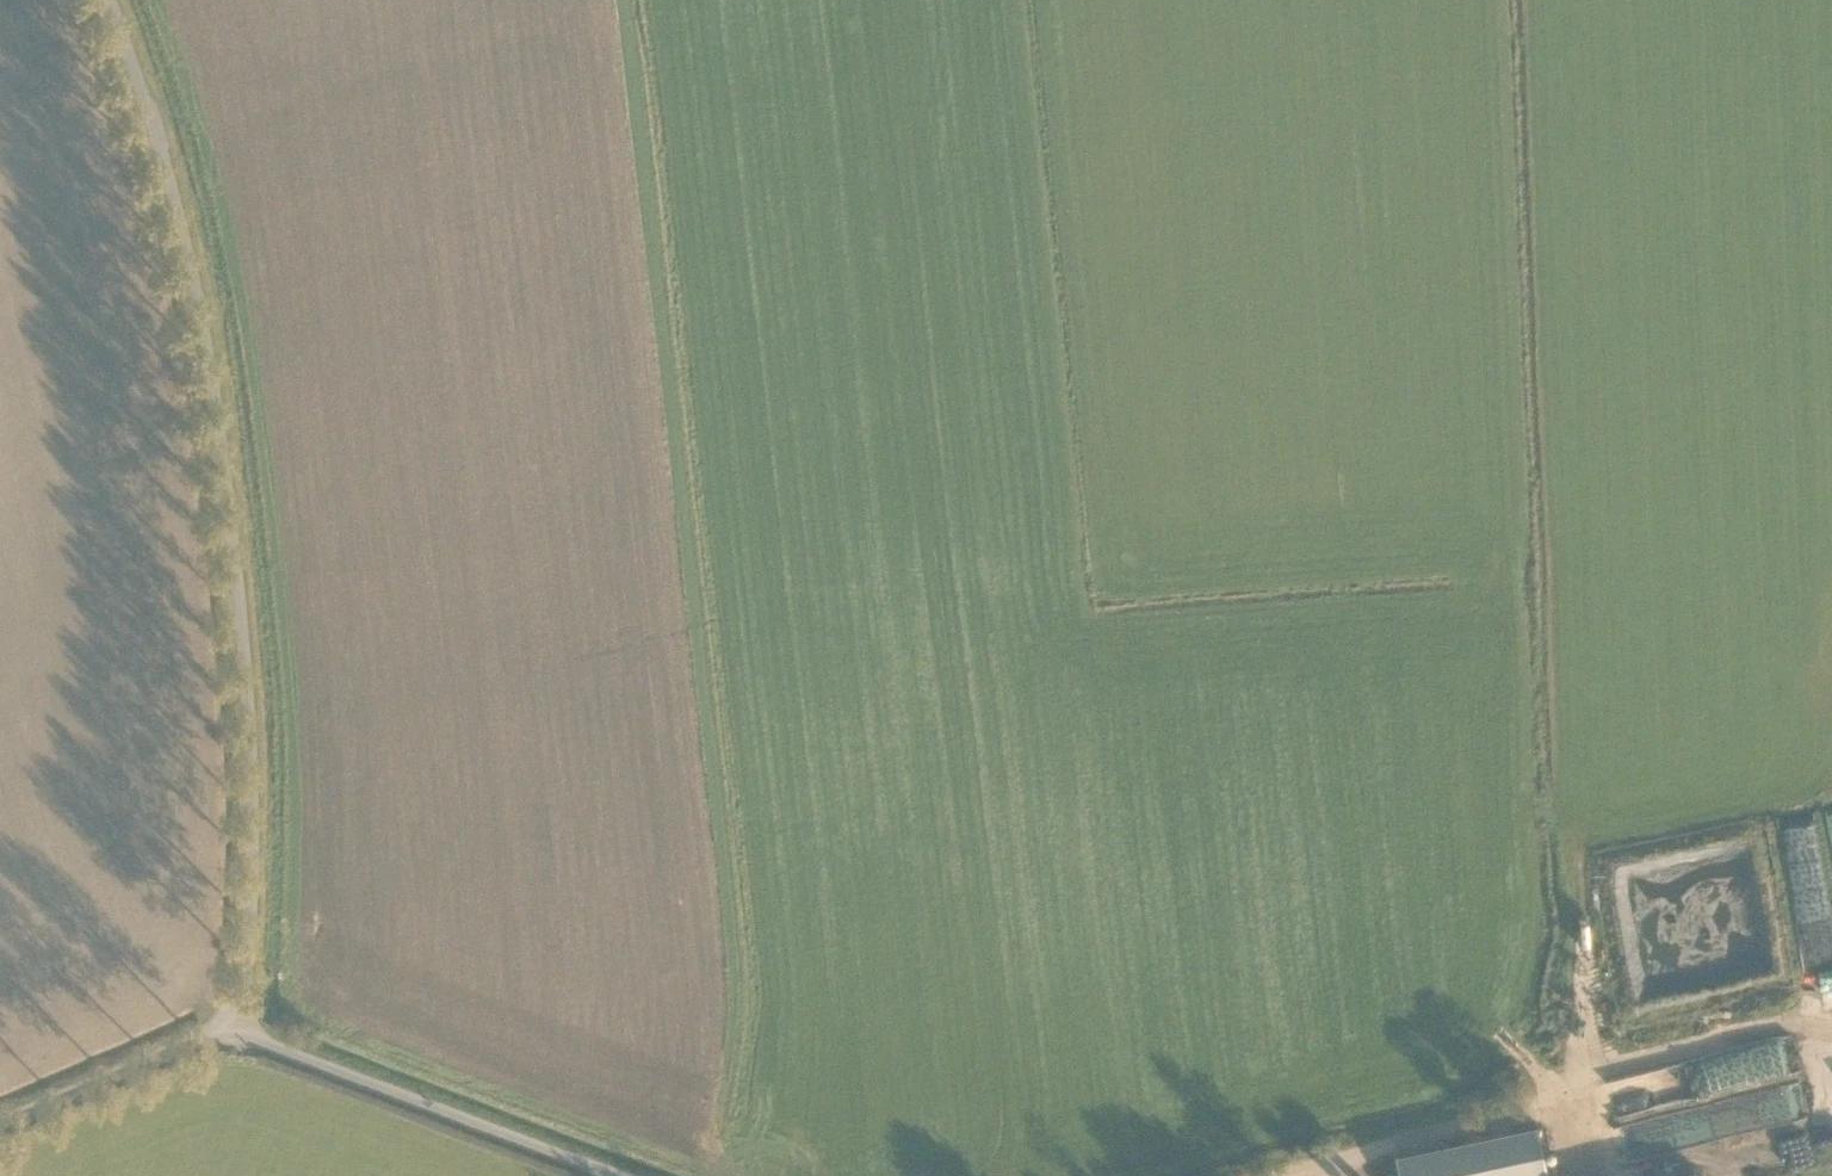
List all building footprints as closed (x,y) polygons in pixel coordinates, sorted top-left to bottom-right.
[(1537,1121),(1394,1151),(1400,1175),(1548,1175),(1537,1121)] [(1695,1166),(1647,1175),(1697,1175),(1695,1166)]
